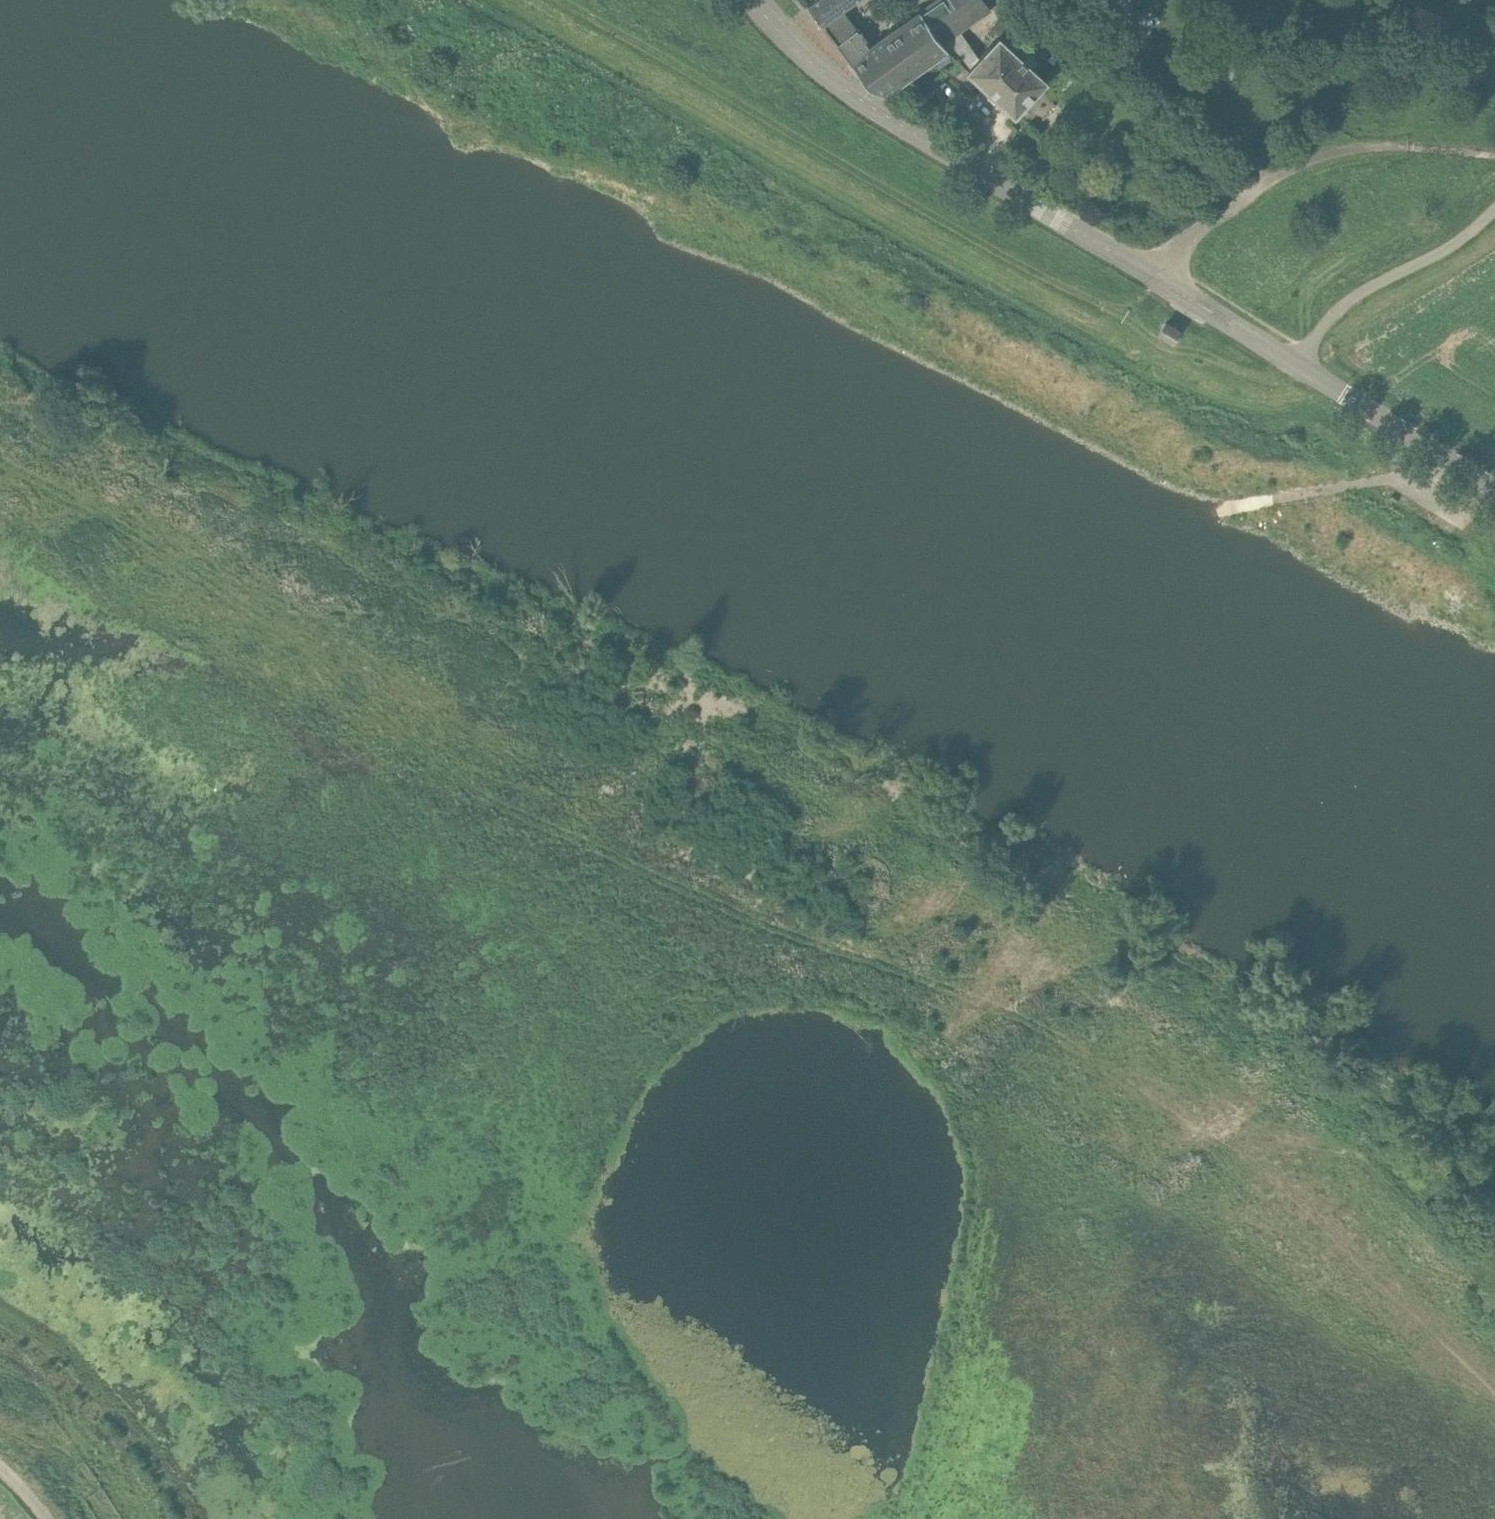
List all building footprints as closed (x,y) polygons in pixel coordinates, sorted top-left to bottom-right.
[(808,4),(821,23),(842,8),(852,1),(853,0),(814,0),(808,4)] [(947,52),(947,51),(943,44),(959,33),(992,11),(984,0),(935,0),(920,10),(872,44),(859,27),(837,44),(868,86),(884,95),(901,84),(947,52)] [(999,33),(967,70),(1014,114),(1048,78),(999,33)] [(1166,322),(1158,334),(1172,343),(1178,334),(1179,331),(1166,322)]
